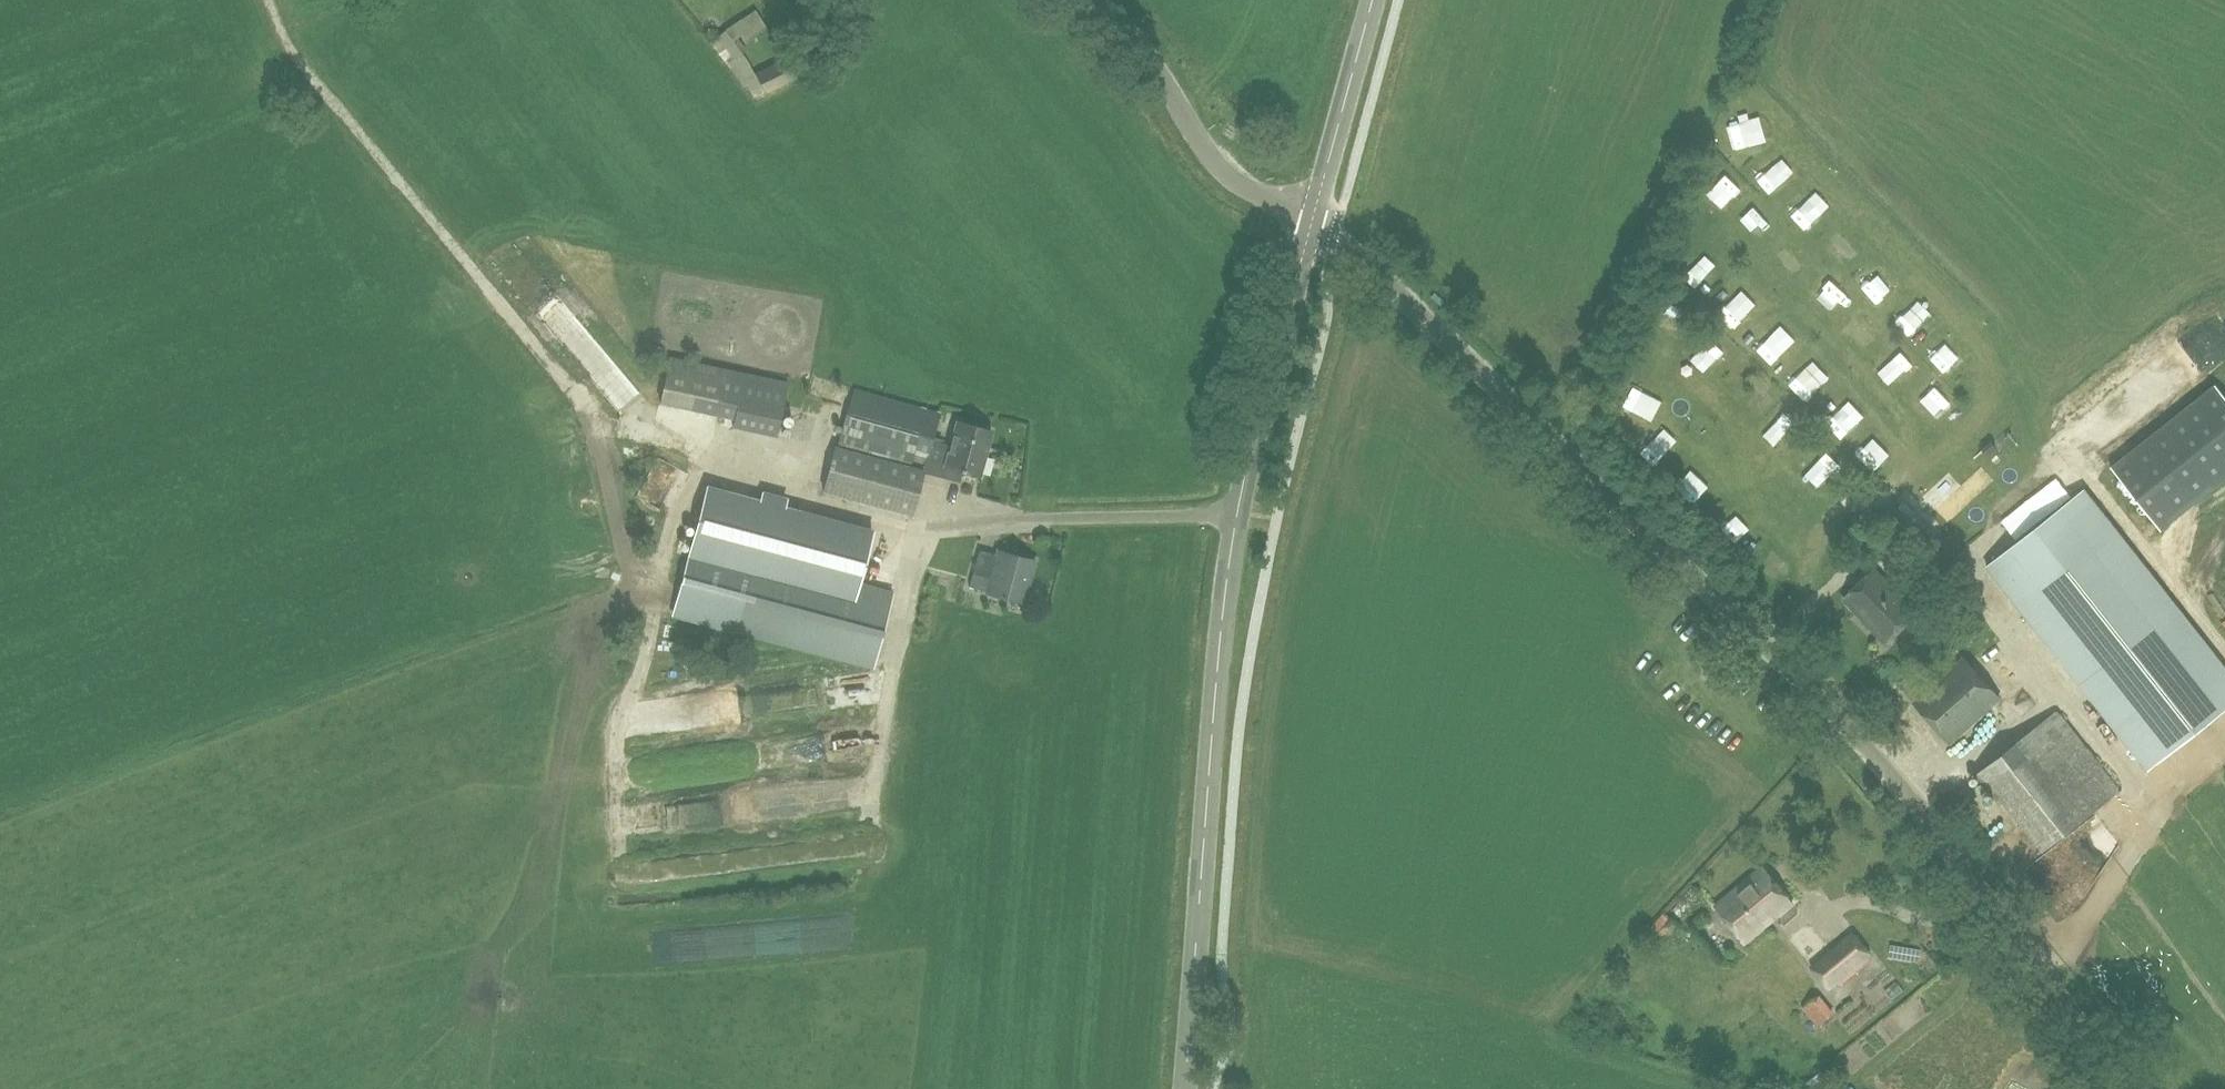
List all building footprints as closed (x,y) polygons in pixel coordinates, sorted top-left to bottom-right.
[(755,10),(724,30),(733,41),(738,38),(740,36),(743,40),(765,26),(755,10)] [(794,52),(754,72),(764,93),(764,94),(805,74),(794,52)] [(1729,119),(1736,145),(1748,142),(1742,116),(1729,119)] [(1770,185),(1786,170),(1772,154),(1756,169),(1770,185)] [(1729,192),(1747,184),(1736,160),(1718,168),(1729,192)] [(1744,215),(1761,232),(1776,216),(1759,200),(1744,215)] [(1878,299),(1889,290),(1872,270),(1861,279),(1878,299)] [(1717,306),(1733,324),(1752,306),(1735,289),(1717,306)] [(2224,353),(2224,352),(2224,319),(2218,309),(2201,321),(2224,353)] [(1778,357),(1786,336),(1765,328),(1756,349),(1778,357)] [(1702,345),(1727,359),(1734,346),(1708,332),(1702,345)] [(1931,358),(1946,371),(1962,353),(1947,340),(1931,358)] [(1907,380),(1922,360),(1897,342),(1883,362),(1907,380)] [(669,356),(658,404),(735,421),(733,427),(778,437),(790,382),(669,356)] [(1810,398),(1824,381),(1804,365),(1790,382),(1810,398)] [(2215,384),(2111,467),(2160,529),(2224,478),(2224,396),(2215,384)] [(854,390),(841,439),(924,462),(931,437),(937,413),(854,390)] [(1827,419),(1844,437),(1861,421),(1843,404),(1827,419)] [(1788,435),(1794,420),(1778,414),(1773,429),(1788,435)] [(931,437),(924,462),(929,468),(943,472),(942,476),(958,480),(961,471),(979,475),(991,431),(957,421),(950,446),(941,443),(942,439),(931,437)] [(1874,459),(1877,439),(1860,437),(1857,457),(1874,459)] [(835,447),(823,491),(911,514),(922,473),(923,470),(839,448),(835,447)] [(1686,485),(1699,492),(1707,479),(1694,472),(1686,485)] [(707,487),(673,612),(871,665),(881,633),(891,593),(858,584),(872,532),(783,508),(759,501),(707,487)] [(2224,708),(2224,668),(2083,489),(1986,565),(2148,769),(2224,708)] [(1745,513),(1731,524),(1741,537),(1755,527),(1745,513)] [(973,573),(969,587),(987,591),(986,593),(1023,603),(1035,560),(998,550),(997,555),(991,578),(973,573)] [(1884,641),(1916,611),(1875,568),(1843,598),(1884,641)] [(1950,744),(2000,698),(1963,657),(1913,702),(1950,744)] [(2043,851),(2119,791),(2056,711),(1976,773),(1997,800),(2000,798),(2043,851)] [(1746,940),(1790,903),(1762,868),(1717,906),(1746,940)] [(1671,914),(1656,928),(1665,938),(1680,923),(1671,914)] [(1828,986),(1868,954),(1851,933),(1812,965),(1828,986)] [(1900,965),(1926,970),(1929,955),(1902,951),(1900,965)] [(1809,1008),(1823,1029),(1840,1017),(1827,997),(1809,1008)] [(1798,1038),(1791,1047),(1807,1060),(1814,1051),(1798,1038)]
